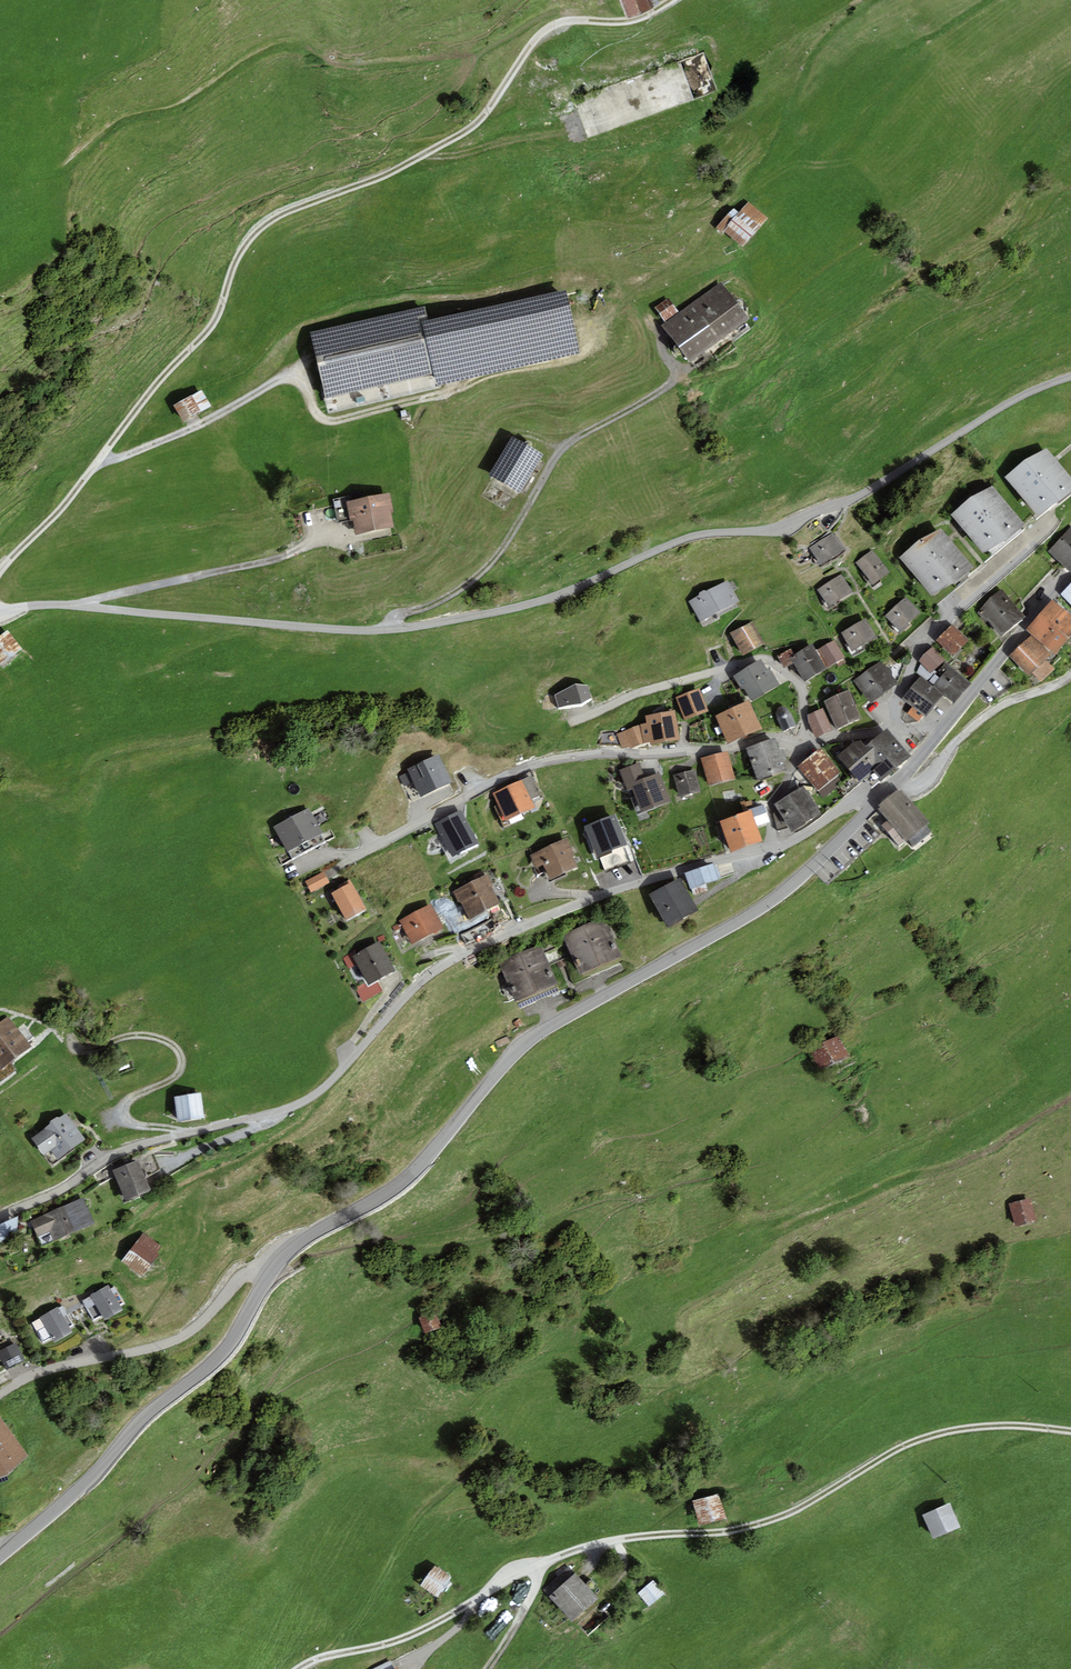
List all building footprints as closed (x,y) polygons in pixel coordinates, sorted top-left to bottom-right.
[(629,14),(652,6),(651,0),(625,0),(629,14)] [(722,233),(724,230),(743,247),(768,218),(749,201),(739,212),(734,208),(716,229),(722,233)] [(661,324),(690,362),(749,319),(721,281),(678,312),(665,321),(661,324)] [(566,290),(428,320),(425,306),(309,332),(324,399),(433,375),(436,385),(580,353),(566,290)] [(656,308),(665,321),(678,312),(669,298),(656,308)] [(184,422),(211,406),(201,389),(173,405),(184,422)] [(520,492),(543,454),(513,437),(490,474),(520,492)] [(1046,448),(1005,477),(1038,518),(1070,491),(1070,477),(1046,448)] [(1024,523),(992,486),(952,515),(984,556),(1024,523)] [(390,492),(346,501),(350,521),(353,520),(356,535),(394,527),(391,512),(394,512),(390,492)] [(1070,572),(1070,527),(1048,552),(1070,572)] [(972,566),(940,529),(899,557),(932,599),(972,566)] [(809,548),(821,566),(845,551),(833,532),(809,548)] [(890,573),(873,550),(856,563),(873,585),(890,573)] [(829,607),(852,592),(840,574),(817,589),(829,607)] [(700,622),(740,601),(728,580),(707,591),(704,590),(700,592),(699,596),(689,601),(700,622)] [(1061,595),(1070,605),(1070,585),(1061,595)] [(991,623),(1013,603),(1001,590),(979,610),(991,623)] [(906,596),(885,616),(899,632),(900,633),(910,624),(908,623),(921,612),(906,596)] [(1052,599),(1039,614),(1069,639),(1070,636),(1070,615),(1052,599)] [(1003,637),(1026,617),(1013,603),(991,623),(1003,637)] [(1055,655),(1069,639),(1039,614),(1026,630),(1055,655)] [(841,633),(852,651),(876,637),(865,618),(841,633)] [(752,621),(730,633),(743,655),(764,643),(752,621)] [(969,640),(952,624),(936,640),(953,656),(969,640)] [(0,639),(0,668),(22,651),(7,633),(0,639)] [(1051,655),(1031,635),(1010,656),(1029,676),(1033,673),(1041,682),(1055,669),(1046,660),(1051,655)] [(816,650),(827,668),(845,657),(834,640),(816,650)] [(794,655),(790,657),(793,664),(804,682),(827,668),(816,650),(812,644),(794,655)] [(946,660),(933,646),(918,660),(931,674),(946,660)] [(794,655),(791,648),(777,656),(784,669),(793,664),(790,657),(794,655)] [(752,701),(780,684),(770,670),(768,671),(760,659),(733,676),(742,690),(744,688),(752,701)] [(881,661),(853,681),(869,703),(897,683),(881,661)] [(971,683),(949,666),(942,676),(963,693),(971,683)] [(925,717),(943,694),(934,686),(921,676),(903,699),(912,707),(907,713),(918,722),(923,715),(925,717)] [(955,703),(963,693),(942,676),(934,686),(943,694),(955,703)] [(575,685),(554,695),(558,708),(581,704),(591,698),(588,685),(575,685)] [(699,688),(676,697),(685,720),(708,711),(699,688)] [(862,718),(849,690),(824,701),(837,729),(862,718)] [(762,730),(749,700),(733,707),(746,737),(762,730)] [(783,731),(796,726),(790,713),(786,708),(782,706),(778,708),(776,713),(777,719),(783,731)] [(746,737),(733,707),(715,715),(728,745),(746,737)] [(832,730),(823,708),(806,715),(815,737),(832,730)] [(645,715),(647,723),(639,725),(644,743),(650,741),(650,745),(680,740),(675,710),(645,715)] [(644,743),(639,725),(616,734),(622,748),(629,746),(631,749),(644,743)] [(911,756),(887,728),(865,746),(860,740),(854,742),(838,756),(861,781),(872,772),(881,781),(911,756)] [(774,737),(746,748),(758,779),(786,768),(783,760),(786,759),(782,748),(779,749),(774,737)] [(820,749),(798,766),(818,791),(837,776),(840,774),(820,749)] [(727,752),(702,759),(710,787),(735,780),(727,752)] [(413,782),(421,797),(452,782),(438,754),(407,769),(409,772),(413,782)] [(639,762),(619,770),(627,791),(632,789),(630,784),(645,778),(639,762)] [(701,792),(695,770),(674,775),(679,797),(701,792)] [(413,782),(409,772),(399,777),(404,787),(413,782)] [(671,802),(660,772),(645,778),(630,784),(632,789),(642,813),(671,802)] [(522,780),(531,800),(541,795),(532,776),(522,780)] [(837,776),(818,791),(823,798),(842,782),(837,776)] [(522,780),(492,793),(498,805),(494,806),(504,827),(524,818),(522,814),(535,808),(531,800),(522,780)] [(821,813),(803,785),(774,804),(779,811),(773,813),(778,831),(789,828),(792,832),(821,813)] [(906,842),(909,839),(915,846),(932,831),(926,824),(929,822),(901,790),(898,792),(896,790),(879,805),(881,807),(878,810),(888,821),(882,826),(899,846),(906,841),(906,842)] [(748,809),(749,811),(751,810),(757,827),(770,822),(763,804),(748,809)] [(309,808),(274,826),(287,852),(288,851),(293,859),(327,842),(322,834),(309,808)] [(478,844),(461,810),(434,824),(451,858),(478,844)] [(757,827),(751,810),(749,811),(735,816),(747,846),(762,841),(757,827)] [(628,845),(615,814),(584,826),(597,857),(628,845)] [(747,846),(735,816),(719,822),(730,852),(747,846)] [(567,838),(530,855),(536,868),(543,865),(550,880),(577,866),(573,856),(575,855),(567,838)] [(684,873),(690,888),(691,888),(706,883),(719,879),(714,864),(684,873)] [(311,893),(330,882),(323,871),(305,882),(311,893)] [(487,874),(453,892),(458,903),(460,902),(469,918),(500,903),(492,887),(493,886),(487,874)] [(698,910),(679,878),(648,896),(667,928),(698,910)] [(331,893),(346,920),(367,909),(351,882),(350,879),(337,886),(339,889),(331,893)] [(706,883),(691,888),(693,895),(708,890),(706,883)] [(399,920),(412,944),(444,928),(431,904),(399,920)] [(563,934),(580,974),(622,957),(605,917),(563,934)] [(395,970),(379,941),(357,954),(352,957),(357,965),(366,982),(368,985),(377,980),(395,970)] [(559,986),(541,945),(499,963),(517,1004),(559,986)] [(349,969),(357,965),(352,957),(357,954),(355,951),(343,958),(349,969)] [(383,991),(377,980),(368,985),(366,982),(355,988),(364,1002),(383,991)] [(8,1016),(0,1022),(0,1070),(10,1062),(31,1046),(8,1016)] [(843,1040),(811,1054),(819,1073),(851,1059),(843,1040)] [(10,1062),(0,1070),(0,1082),(16,1070),(10,1062)] [(200,1093),(174,1096),(178,1121),(204,1118),(200,1093)] [(58,1161),(86,1139),(65,1113),(59,1117),(57,1117),(51,1121),(50,1124),(31,1139),(44,1156),(50,1151),(58,1161)] [(150,1192),(138,1160),(113,1170),(125,1201),(150,1192)] [(84,1197),(30,1221),(41,1246),(95,1223),(84,1197)] [(1034,1202),(1012,1206),(1016,1228),(1038,1224),(1034,1202)] [(16,1235),(18,1216),(0,1224),(0,1243),(16,1235)] [(143,1233),(121,1261),(139,1275),(141,1277),(159,1254),(157,1253),(161,1247),(143,1233)] [(123,1310),(120,1305),(124,1303),(114,1287),(111,1289),(108,1285),(90,1296),(90,1297),(82,1301),(94,1320),(101,1315),(105,1321),(123,1310)] [(73,1333),(70,1327),(74,1325),(62,1306),(58,1308),(57,1307),(39,1317),(40,1318),(31,1323),(43,1343),(51,1338),(55,1343),(73,1333)] [(438,1314),(421,1319),(427,1338),(444,1333),(438,1314)] [(0,1351),(0,1358),(7,1371),(26,1361),(16,1343),(0,1351)] [(1,1417),(0,1417),(0,1478),(8,1475),(27,1454),(1,1417)] [(718,1493),(693,1500),(700,1527),(726,1520),(718,1493)] [(953,1507),(925,1518),(934,1541),(962,1530),(953,1507)] [(438,1597),(451,1578),(434,1566),(421,1585),(438,1597)] [(599,1599),(575,1573),(549,1597),(573,1623),(599,1599)] [(665,1593),(653,1580),(638,1594),(650,1607),(665,1593)] [(394,1668),(390,1660),(373,1668),(394,1668)]
